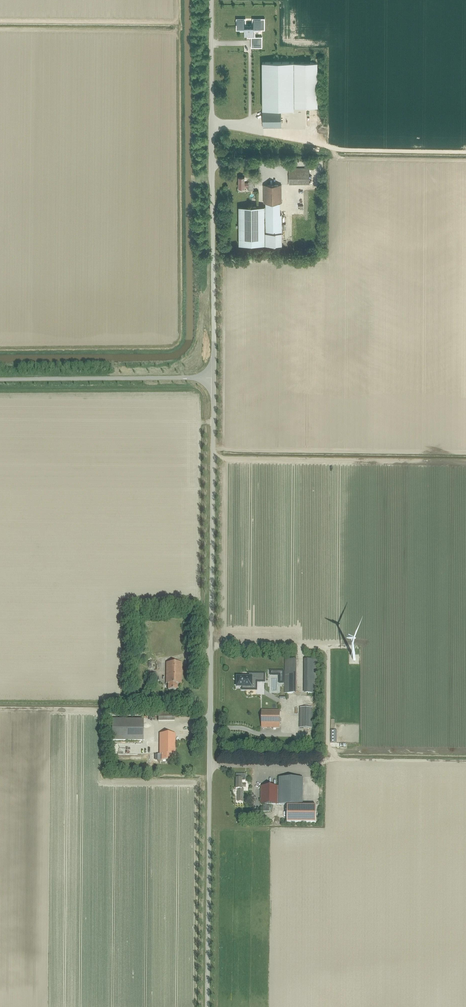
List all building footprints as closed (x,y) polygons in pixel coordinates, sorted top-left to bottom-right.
[(246,20),(238,20),(238,28),(240,28),(240,30),(245,30),(245,35),(251,35),(251,48),(262,47),(262,37),(253,37),(253,30),(260,30),(260,20),(252,20),(252,26),(246,26),(246,20)] [(294,107),(294,62),(263,62),(263,110),(267,110),(281,110),(294,110),(294,107)] [(294,62),(294,107),(318,107),(318,62),(294,62)] [(244,104),(244,100),(237,100),(238,113),(245,113),(245,115),(253,115),(253,104),(244,104)] [(281,110),(267,110),(263,110),(263,128),(281,127),(281,110)] [(289,184),(310,184),(309,168),(289,168),(289,184)] [(248,182),(248,183),(245,183),(244,177),(239,177),(239,188),(245,188),(245,186),(248,186),(248,190),(253,190),(253,182),(248,182)] [(308,197),(308,203),(313,203),(313,197),(315,197),(315,184),(307,184),(307,193),(311,193),(311,197),(308,197)] [(280,215),(280,203),(282,203),(281,185),(264,185),(264,203),(266,203),(266,207),(266,215),(265,215),(265,217),(265,245),(274,245),(274,247),(282,247),(282,215),(280,215)] [(266,215),(266,207),(239,207),(239,245),(265,245),(265,217),(265,215),(266,215)] [(317,658),(304,658),(305,692),(318,692),(317,658)] [(296,659),(285,659),(285,692),(297,692),(296,659)] [(181,683),(181,663),(166,662),(166,683),(168,683),(168,689),(177,689),(177,683),(181,683)] [(157,681),(157,673),(147,673),(147,681),(157,681)] [(249,678),(237,677),(237,687),(242,687),(242,689),(250,689),(250,683),(253,683),(253,681),(264,681),(264,674),(249,674),(249,678)] [(236,701),(236,713),(243,713),(242,710),(246,710),(246,706),(243,706),(243,701),(236,701)] [(158,721),(174,721),(174,708),(158,708),(158,721)] [(313,729),(313,726),(312,726),(312,708),(300,708),(299,728),(313,729)] [(279,728),(279,710),(262,710),(261,728),(279,728)] [(112,720),(112,740),(142,741),(142,720),(112,720)] [(160,733),(160,734),(160,755),(161,755),(161,760),(171,760),(171,754),(175,754),(175,734),(175,733),(160,733)] [(245,774),(236,774),(236,789),(238,789),(238,802),(243,802),(243,789),(242,789),(242,787),(246,787),(246,784),(242,784),(242,781),(245,781),(245,774)] [(277,787),(261,786),(261,804),(277,804),(277,805),(287,805),(287,823),(316,824),(316,806),(297,806),(297,805),(303,805),(303,778),(279,777),(279,786),(277,786),(277,787)]
